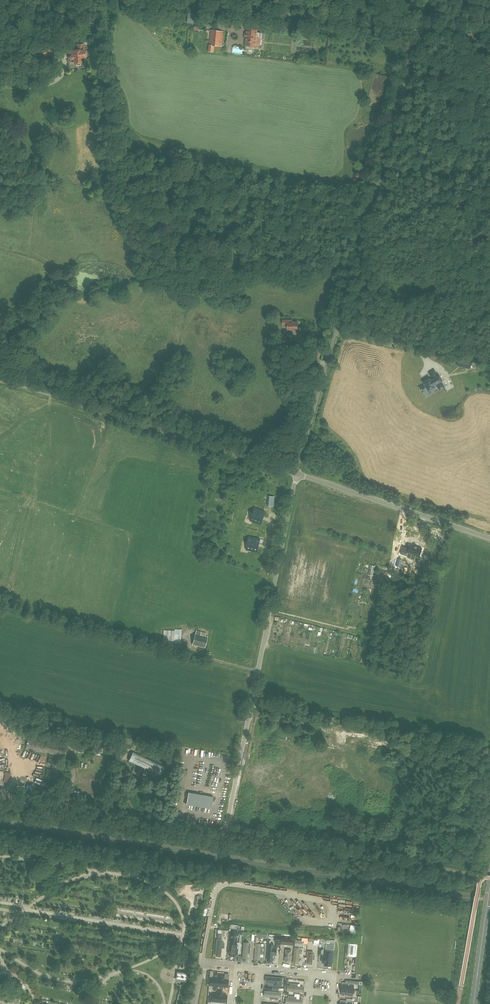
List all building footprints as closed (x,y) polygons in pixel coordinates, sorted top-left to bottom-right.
[(261,46),(261,39),(262,32),(258,32),(258,29),(247,28),(245,45),(256,46),(256,45),(261,46)] [(211,30),(209,45),(208,52),(214,52),(214,46),(222,47),(224,31),(211,30)] [(39,48),(41,50),(44,55),(57,46),(53,39),(39,48)] [(76,50),(70,51),(71,59),(74,59),(74,63),(76,64),(76,65),(76,64),(80,64),(81,64),(82,62),(86,62),(85,56),(87,56),(86,51),(85,51),(84,44),(76,45),(76,50)] [(282,325),(287,325),(287,330),(294,330),(294,329),(298,329),(298,321),(293,321),(293,319),(282,319),(282,325)] [(324,342),(316,340),(313,351),(321,353),(324,342)] [(470,368),(471,362),(459,359),(457,365),(470,368)] [(422,391),(423,392),(426,390),(428,388),(429,390),(434,387),(433,386),(436,384),(440,390),(444,387),(441,381),(442,380),(439,376),(438,377),(437,375),(432,377),(433,379),(430,381),(429,380),(428,380),(426,381),(425,381),(425,382),(426,384),(420,387),(422,391)] [(260,524),(265,511),(255,508),(250,521),(260,524)] [(257,551),(259,544),(260,539),(260,538),(249,536),(249,537),(249,538),(248,542),(247,549),(247,550),(257,552),(257,551)] [(403,546),(401,554),(407,556),(408,552),(420,556),(422,548),(417,547),(417,546),(415,546),(415,545),(415,546),(410,544),(409,548),(403,546)] [(187,647),(180,645),(181,640),(181,630),(175,629),(174,631),(164,630),(164,639),(165,639),(165,644),(162,643),(161,648),(181,652),(186,653),(187,647)] [(196,630),(195,634),(192,644),(205,647),(207,637),(200,635),(201,631),(196,630)] [(87,742),(72,740),(71,746),(75,747),(79,748),(79,752),(85,752),(87,742)] [(144,778),(147,772),(148,770),(160,775),(164,766),(133,752),(129,761),(131,762),(130,762),(140,767),(140,768),(138,768),(137,768),(134,766),(131,772),(135,773),(135,774),(144,778)] [(188,792),(186,804),(211,808),(213,796),(188,792)] [(238,931),(230,930),(228,953),(236,954),(238,931)] [(331,941),(326,940),(321,939),(321,942),(326,943),(326,949),(334,949),(335,944),(335,940),(331,940),(331,941)] [(355,956),(356,944),(349,943),(348,956),(355,956)] [(334,950),(326,949),(324,965),(332,966),(334,950)] [(269,984),(282,986),(283,978),(266,976),(266,981),(269,982),(269,984)] [(229,978),(210,977),(209,985),(228,986),(229,978)] [(343,982),(342,989),(354,990),(354,983),(354,981),(348,980),(348,983),(343,982)] [(227,994),(210,992),(210,1000),(227,1002),(227,994)]
